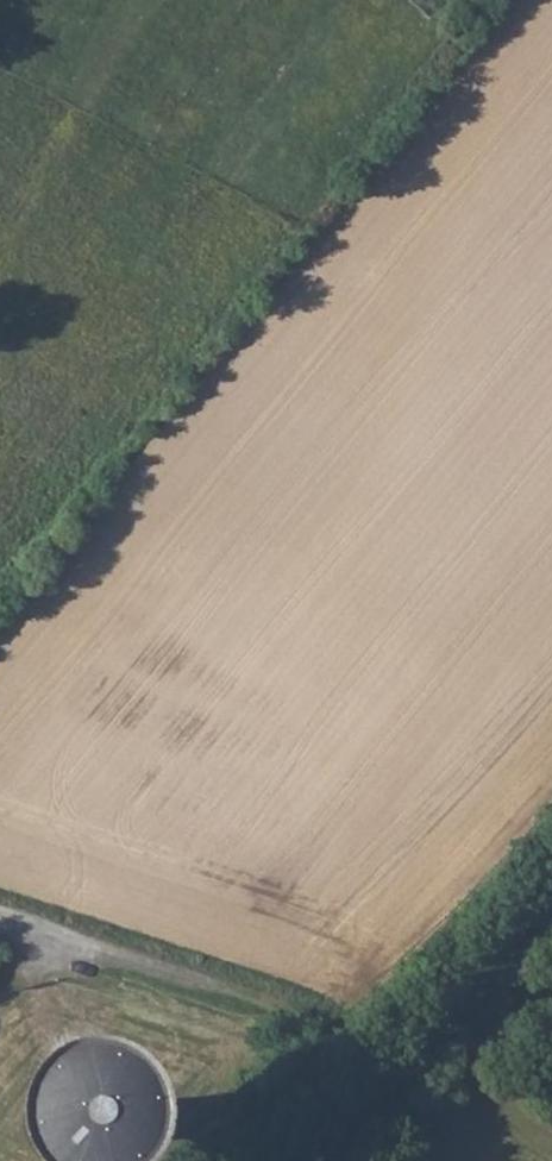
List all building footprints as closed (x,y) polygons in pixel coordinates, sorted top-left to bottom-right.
[(76,1095),(59,1090),(42,1096),(32,1111),(33,1129),(44,1143),(61,1148),(78,1142),(88,1127),(87,1109),(76,1095)]
